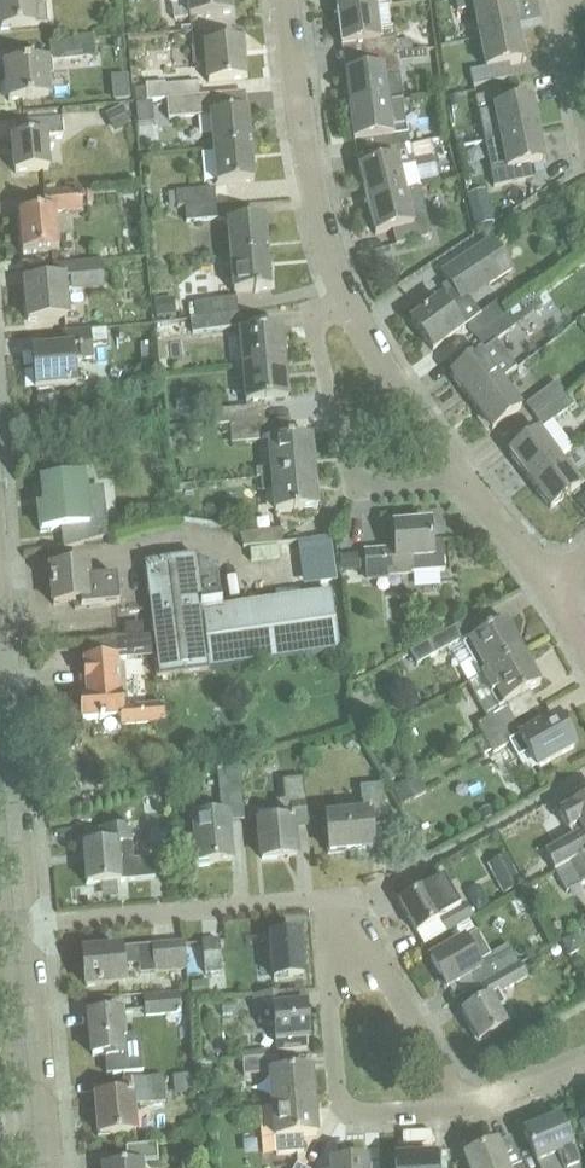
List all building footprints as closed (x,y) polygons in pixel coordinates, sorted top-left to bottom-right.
[(1,30),(47,26),(45,4),(32,6),(32,0),(0,0),(0,18),(1,30)] [(172,5),(188,4),(189,18),(230,14),(229,0),(167,0),(172,5)] [(337,14),(376,9),(390,7),(390,0),(335,0),(337,14)] [(517,32),(515,22),(518,22),(514,0),(510,0),(497,3),(496,0),(455,0),(458,13),(474,9),(480,39),(517,32)] [(376,9),(337,14),(341,48),(360,46),(362,60),(397,55),(413,53),(411,41),(395,44),(393,32),(379,34),(376,9)] [(517,32),(480,39),(486,70),(470,73),(472,86),(512,78),(509,65),(526,62),(522,40),(519,40),(517,32)] [(92,39),(49,43),(51,63),(94,59),(93,43),(92,39)] [(209,83),(246,80),(242,44),(194,48),(195,65),(207,64),(209,83)] [(364,73),(345,76),(349,109),(388,104),(403,102),(397,55),(362,60),(364,73)] [(8,102),(49,98),(46,62),(5,66),(8,102)] [(199,98),(199,97),(198,84),(164,87),(164,84),(144,86),(144,89),(132,90),(133,103),(166,100),(166,101),(168,101),(199,98)] [(514,90),(475,98),(478,114),(484,143),(500,140),(538,132),(536,122),(538,122),(534,101),(517,104),(514,90)] [(199,98),(168,101),(169,120),(210,117),(213,150),(251,147),(248,112),(221,114),(219,95),(199,97),(199,98)] [(388,104),(349,109),(354,143),(354,144),(373,140),(375,153),(380,152),(409,146),(406,127),(403,102),(388,104)] [(151,104),(135,105),(137,125),(153,123),(151,104)] [(106,118),(114,133),(129,125),(122,110),(106,118)] [(62,120),(49,121),(13,124),(15,139),(11,140),(15,175),(47,171),(44,139),(63,137),(62,120)] [(500,140),(484,143),(490,174),(493,188),(532,180),(530,166),(546,163),(542,141),(539,142),(538,132),(500,140)] [(375,153),(356,156),(359,170),(367,203),(419,190),(414,167),(413,162),(433,157),(429,142),(409,146),(380,152),(375,153)] [(253,182),(251,147),(213,150),(216,185),(253,182)] [(184,208),(208,206),(207,190),(175,192),(175,194),(176,206),(176,209),(184,208)] [(431,237),(419,190),(367,203),(375,235),(398,229),(402,244),(431,237)] [(54,213),(82,211),(80,192),(42,196),(44,213),(19,216),(22,255),(58,251),(54,213)] [(175,194),(167,194),(168,206),(176,206),(175,194)] [(216,205),(208,206),(184,208),(185,224),(217,221),(216,205)] [(489,213),(473,217),(476,229),(492,224),(489,213)] [(231,258),(267,255),(264,220),(228,223),(231,258)] [(447,296),(411,323),(432,352),(436,350),(466,327),(474,339),(505,316),(496,303),(480,315),(460,289),(482,275),(488,285),(511,270),(494,244),(492,240),(441,273),(448,284),(442,289),(447,296)] [(267,255),(231,258),(234,293),(270,290),(267,255)] [(64,292),(105,288),(102,263),(54,267),(55,281),(25,284),(29,322),(66,319),(64,292)] [(173,300),(154,302),(156,319),(175,316),(173,300)] [(227,315),(238,314),(236,300),(192,305),(194,320),(227,315)] [(480,354),(450,376),(470,404),(500,382),(516,369),(496,342),(514,328),(528,318),(518,305),(505,316),(474,339),(483,351),(480,354)] [(227,315),(194,320),(190,321),(192,335),(240,329),(238,314),(227,315)] [(91,347),(106,345),(105,330),(60,334),(62,349),(31,352),(34,391),(76,387),(73,360),(92,359),(91,347)] [(243,369),(284,366),(281,330),(240,333),(243,369)] [(284,366),(243,369),(246,405),(247,405),(247,410),(213,413),(214,427),(229,426),(248,424),(265,422),(263,404),(287,401),(284,366)] [(521,409),(500,382),(470,404),(490,431),(521,409)] [(534,418),(564,395),(556,383),(525,406),(534,418)] [(573,407),(564,395),(534,418),(543,430),(573,407)] [(298,417),(297,403),(278,405),(279,419),(298,417)] [(248,424),(229,426),(230,446),(260,443),(260,438),(268,438),(267,422),(265,422),(248,424)] [(529,482),(559,460),(539,433),(509,455),(529,482)] [(260,480),(312,475),(309,439),(267,443),(270,471),(254,473),(255,480),(260,480)] [(559,460),(529,482),(550,510),(580,487),(559,460)] [(315,511),(312,475),(260,480),(261,493),(272,492),(274,515),(315,511)] [(63,549),(106,537),(104,522),(100,523),(96,493),(85,494),(83,476),(42,481),(45,507),(38,509),(41,532),(61,530),(63,549)] [(442,543),(430,544),(429,526),(394,529),(396,552),(365,555),(367,582),(386,580),(386,577),(445,572),(442,543)] [(243,549),(281,545),(280,533),(241,536),(243,549)] [(340,558),(341,571),(359,570),(358,556),(340,558)] [(159,676),(340,655),(333,597),(223,610),(218,571),(196,558),(146,564),(159,676)] [(74,610),(119,606),(116,577),(88,580),(87,566),(50,569),(53,605),(74,603),(74,610)] [(493,630),(469,643),(463,646),(471,661),(459,668),(468,685),(480,678),(486,675),(487,675),(523,655),(505,623),(493,630)] [(460,626),(409,654),(416,666),(448,649),(450,648),(460,642),(467,639),(460,626)] [(121,728),(164,724),(162,705),(121,708),(117,660),(126,659),(126,656),(155,654),(154,636),(91,641),(92,660),(84,661),(87,696),(80,697),(81,701),(75,705),(75,714),(82,718),(82,721),(121,718),(121,728)] [(480,678),(468,685),(487,721),(477,727),(484,740),(513,724),(506,711),(503,706),(528,692),(540,686),(523,655),(487,675),(486,675),(480,678)] [(513,724),(484,740),(492,756),(507,748),(514,761),(527,755),(535,770),(574,749),(557,719),(521,739),(513,724)] [(364,739),(379,732),(373,721),(359,728),(364,739)] [(227,823),(244,822),(239,769),(222,770),(226,813),(209,815),(210,820),(193,821),(197,867),(231,864),(227,823)] [(281,784),(283,802),(277,803),(279,823),(259,825),(262,861),(295,857),(292,828),(307,826),(303,783),(281,784)] [(406,785),(394,793),(401,805),(413,798),(406,785)] [(371,826),(386,825),(382,788),(361,790),(364,816),(327,819),(330,854),(373,850),(371,826)] [(584,855),(584,799),(560,813),(573,837),(545,853),(554,872),(568,864),(584,855)] [(489,807),(479,812),(485,822),(495,816),(489,807)] [(134,862),(132,844),(131,844),(130,826),(101,829),(103,846),(84,847),(87,886),(120,883),(120,882),(157,879),(155,860),(134,862)] [(554,872),(566,894),(584,883),(584,855),(568,864),(554,872)] [(512,870),(496,879),(504,894),(520,885),(512,870)] [(422,948),(451,932),(470,921),(472,920),(464,906),(457,910),(441,881),(398,905),(422,948)] [(458,944),(430,960),(436,970),(446,989),(468,977),(475,990),(480,987),(492,980),(499,976),(504,973),(518,965),(520,964),(509,945),(490,956),(477,933),(470,921),(451,932),(458,944)] [(274,981),(302,978),(298,935),(269,938),(274,981)] [(575,935),(561,943),(569,958),(579,952),(581,946),(575,935)] [(205,976),(221,974),(217,942),(202,944),(205,976)] [(152,950),(138,951),(120,953),(120,951),(82,954),(85,987),(122,984),(121,966),(139,965),(139,970),(154,969),(154,974),(171,973),(170,969),(186,967),(184,945),(152,948),(152,950)] [(552,948),(550,952),(551,956),(555,958),(559,957),(561,953),(560,949),(556,947),(552,948)] [(518,965),(480,987),(487,999),(460,1015),(477,1044),(506,1028),(496,1009),(503,1005),(497,996),(526,979),(518,965)] [(205,982),(191,983),(191,1000),(206,999),(205,982)] [(280,995),(253,998),(254,1014),(259,1014),(260,1025),(273,1024),(276,1044),(277,1052),(307,1049),(307,1041),(308,1041),(305,1007),(281,1010),(280,995)] [(145,1018),(180,1015),(179,997),(144,999),(145,1018)] [(122,1013),(88,1016),(91,1057),(105,1056),(105,1060),(106,1078),(142,1075),(139,1039),(124,1040),(122,1013)] [(271,1109),(313,1105),(310,1071),(279,1074),(277,1059),(241,1062),(243,1078),(268,1075),(271,1109)] [(165,1104),(163,1078),(123,1081),(125,1095),(96,1098),(99,1136),(135,1133),(133,1107),(165,1104)] [(193,1078),(175,1079),(176,1096),(194,1095),(193,1078)] [(271,1109),(274,1141),(276,1157),(304,1154),(302,1138),(316,1137),(313,1105),(271,1109)] [(524,1133),(525,1136),(538,1167),(561,1167),(576,1161),(559,1119),(524,1133)] [(464,1158),(468,1167),(522,1167),(521,1166),(518,1158),(503,1164),(497,1148),(495,1145),(464,1158)] [(102,1167),(144,1167),(143,1165),(159,1163),(158,1146),(126,1149),(127,1165),(102,1167)] [(194,1146),(182,1153),(189,1165),(201,1158),(194,1146)] [(395,1161),(395,1167),(435,1167),(435,1159),(395,1161)]
